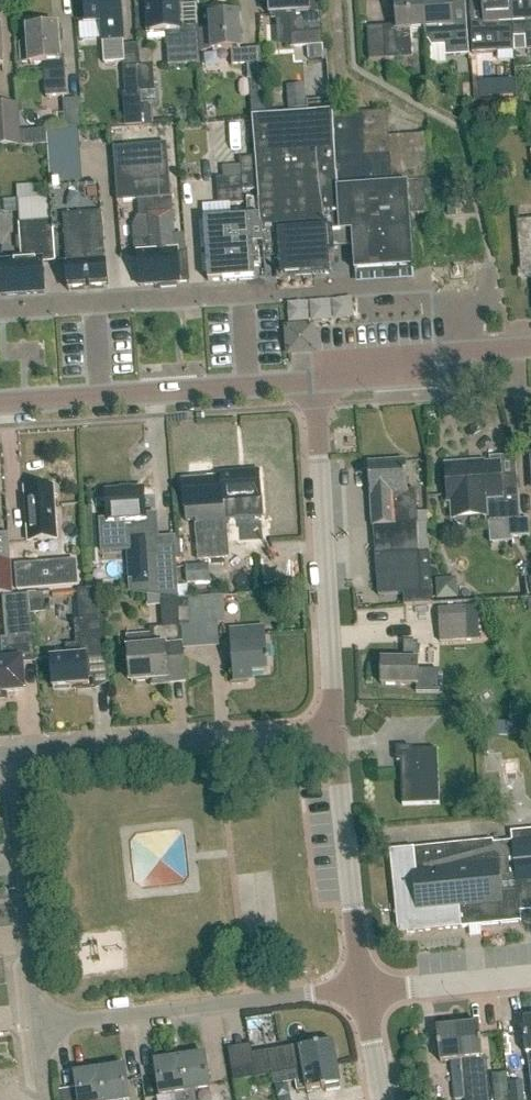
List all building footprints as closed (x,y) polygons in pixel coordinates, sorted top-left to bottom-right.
[(102,23),(105,64),(125,62),(123,22),(121,0),(86,0),(88,24),(102,23)] [(178,0),(149,0),(150,13),(149,13),(149,17),(147,17),(148,41),(166,40),(167,45),(168,45),(170,66),(201,64),(198,28),(180,29),(178,0)] [(297,0),(269,0),(270,16),(289,15),(292,48),(323,46),(322,33),(305,35),(303,15),(299,15),(297,0)] [(305,35),(322,33),(320,0),(297,0),(299,15),(303,15),(305,35)] [(425,30),(423,0),(410,0),(395,1),(396,27),(367,29),(369,60),(412,58),(410,31),(425,30)] [(425,30),(426,37),(431,45),(445,44),(446,56),(469,54),(467,26),(453,27),(452,0),(423,0),(425,30)] [(512,25),(511,0),(482,0),(484,25),(471,26),(472,54),(514,52),(513,38),(512,25)] [(512,25),(513,38),(523,37),(524,50),(530,50),(530,0),(511,0),(512,25)] [(241,50),(239,14),(211,16),(212,29),(201,29),(203,51),(214,50),(214,52),(231,51),(232,66),(247,65),(248,80),(264,79),(262,48),(241,50)] [(60,57),(59,27),(28,29),(29,45),(20,45),(22,63),(30,63),(30,65),(47,64),(49,98),(66,97),(67,82),(65,57),(60,57)] [(153,66),(139,67),(141,92),(154,91),(153,66)] [(143,124),(141,92),(139,67),(124,68),(125,93),(123,93),(125,125),(143,124)] [(298,103),(297,84),(282,85),(283,104),(298,103)] [(80,127),(81,127),(80,99),(64,100),(65,128),(80,127)] [(21,132),(21,131),(20,131),(18,104),(0,105),(0,133),(21,132)] [(334,256),(333,234),(341,234),(333,117),(333,112),(253,117),(264,261),(279,260),(280,278),(329,274),(328,256),(334,256)] [(372,114),(383,270),(412,268),(408,212),(431,210),(426,135),(387,138),(386,113),(372,114)] [(351,233),(354,272),(383,270),(372,114),(333,117),(341,234),(351,233)] [(65,128),(46,130),(47,144),(81,142),(80,127),(65,128)] [(0,133),(0,147),(47,144),(46,130),(21,131),(21,132),(0,133)] [(167,145),(112,149),(118,203),(138,201),(139,218),(145,217),(147,254),(137,255),(140,287),(160,286),(160,290),(176,289),(176,288),(176,285),(189,284),(186,251),(183,252),(182,237),(173,238),(171,213),(167,145)] [(219,205),(243,203),(242,190),(257,189),(255,157),(240,158),(241,176),(217,178),(219,205)] [(80,188),(88,291),(107,290),(100,187),(80,188)] [(69,292),(88,291),(80,188),(48,190),(48,199),(53,263),(55,263),(53,230),(70,229),(71,245),(65,246),(69,292)] [(42,264),(53,263),(48,199),(17,202),(22,264),(0,265),(3,297),(44,294),(42,264)] [(530,277),(530,220),(517,221),(521,278),(530,277)] [(223,282),(237,281),(235,249),(233,222),(219,223),(223,282)] [(208,283),(223,282),(219,223),(204,224),(208,283)] [(256,280),(253,248),(235,249),(237,281),(256,280)] [(277,354),(309,354),(309,324),(277,324),(277,354)] [(408,492),(406,462),(368,465),(370,497),(372,497),(373,527),(374,527),(378,597),(404,595),(405,607),(432,605),(430,553),(418,554),(415,491),(408,492)] [(501,464),(445,468),(447,494),(447,501),(453,501),(453,513),(486,511),(487,523),(509,521),(511,537),(530,535),(529,518),(520,519),(517,476),(501,476),(501,464)] [(221,477),(182,480),(185,522),(197,521),(197,525),(222,523),(222,524),(231,524),(229,503),(260,501),(258,472),(220,475),(221,477)] [(57,540),(53,487),(25,489),(29,542),(57,540)] [(131,582),(132,594),(161,597),(178,598),(175,540),(175,538),(173,538),(174,546),(158,548),(156,517),(145,518),(143,490),(106,493),(107,505),(106,505),(106,509),(108,509),(108,521),(101,521),(104,553),(134,551),(134,543),(146,542),(149,581),(131,582)] [(222,523),(197,525),(200,558),(225,556),(222,524),(222,523)] [(12,593),(10,562),(0,563),(0,594),(12,593)] [(58,588),(79,587),(77,562),(56,563),(58,588)] [(180,581),(202,580),(201,564),(179,565),(180,581)] [(18,591),(38,590),(36,565),(16,566),(18,591)] [(80,620),(74,621),(76,636),(76,645),(66,645),(67,659),(51,660),(53,689),(87,687),(85,658),(106,656),(103,618),(102,618),(100,590),(79,590),(80,620)] [(35,662),(30,595),(4,597),(8,640),(1,640),(2,663),(0,663),(0,700),(5,699),(5,693),(24,692),(21,663),(35,662)] [(181,626),(225,624),(224,596),(179,598),(181,626)] [(131,683),(167,680),(184,678),(178,601),(178,598),(161,597),(163,628),(150,629),(150,630),(151,634),(127,636),(129,651),(128,651),(131,683)] [(441,643),(466,642),(464,607),(439,608),(441,643)] [(265,647),(265,646),(264,632),(231,634),(232,649),(234,682),(252,681),(251,673),(267,672),(266,663),(269,663),(269,660),(271,660),(270,647),(265,647)] [(381,661),(380,685),(415,686),(415,693),(437,694),(438,672),(417,671),(417,662),(416,662),(416,643),(405,642),(405,644),(406,644),(405,661),(381,661)] [(411,751),(411,748),(396,748),(397,763),(401,763),(402,806),(439,804),(437,750),(411,751)] [(390,851),(396,913),(399,935),(462,928),(481,926),(481,928),(521,924),(520,912),(529,911),(530,913),(530,830),(511,833),(512,843),(493,845),(493,841),(415,849),(415,848),(390,851)] [(465,1098),(466,1099),(489,1099),(487,1082),(484,1082),(482,1063),(479,1064),(478,1059),(482,1059),(479,1025),(458,1027),(465,1098)] [(456,1099),(463,1099),(466,1099),(465,1098),(458,1027),(438,1029),(441,1063),(452,1061),(454,1086),(456,1099)] [(233,1080),(272,1074),(337,1064),(333,1043),(332,1043),(331,1039),(318,1041),(318,1044),(314,1044),(315,1046),(300,1048),(300,1045),(281,1048),(281,1051),(251,1056),(253,1066),(232,1069),(229,1047),(227,1047),(233,1080)] [(179,1059),(185,1099),(197,1099),(195,1092),(209,1090),(204,1056),(179,1059)] [(179,1059),(154,1063),(159,1097),(175,1095),(176,1099),(185,1099),(179,1059)] [(337,1064),(272,1074),(274,1084),(296,1081),(297,1091),(306,1089),(306,1091),(321,1088),(321,1090),(326,1089),(326,1091),(339,1089),(338,1086),(340,1085),(337,1064)] [(99,1071),(103,1099),(129,1099),(124,1067),(99,1071)] [(99,1071),(74,1074),(77,1099),(103,1099),(99,1071)]
